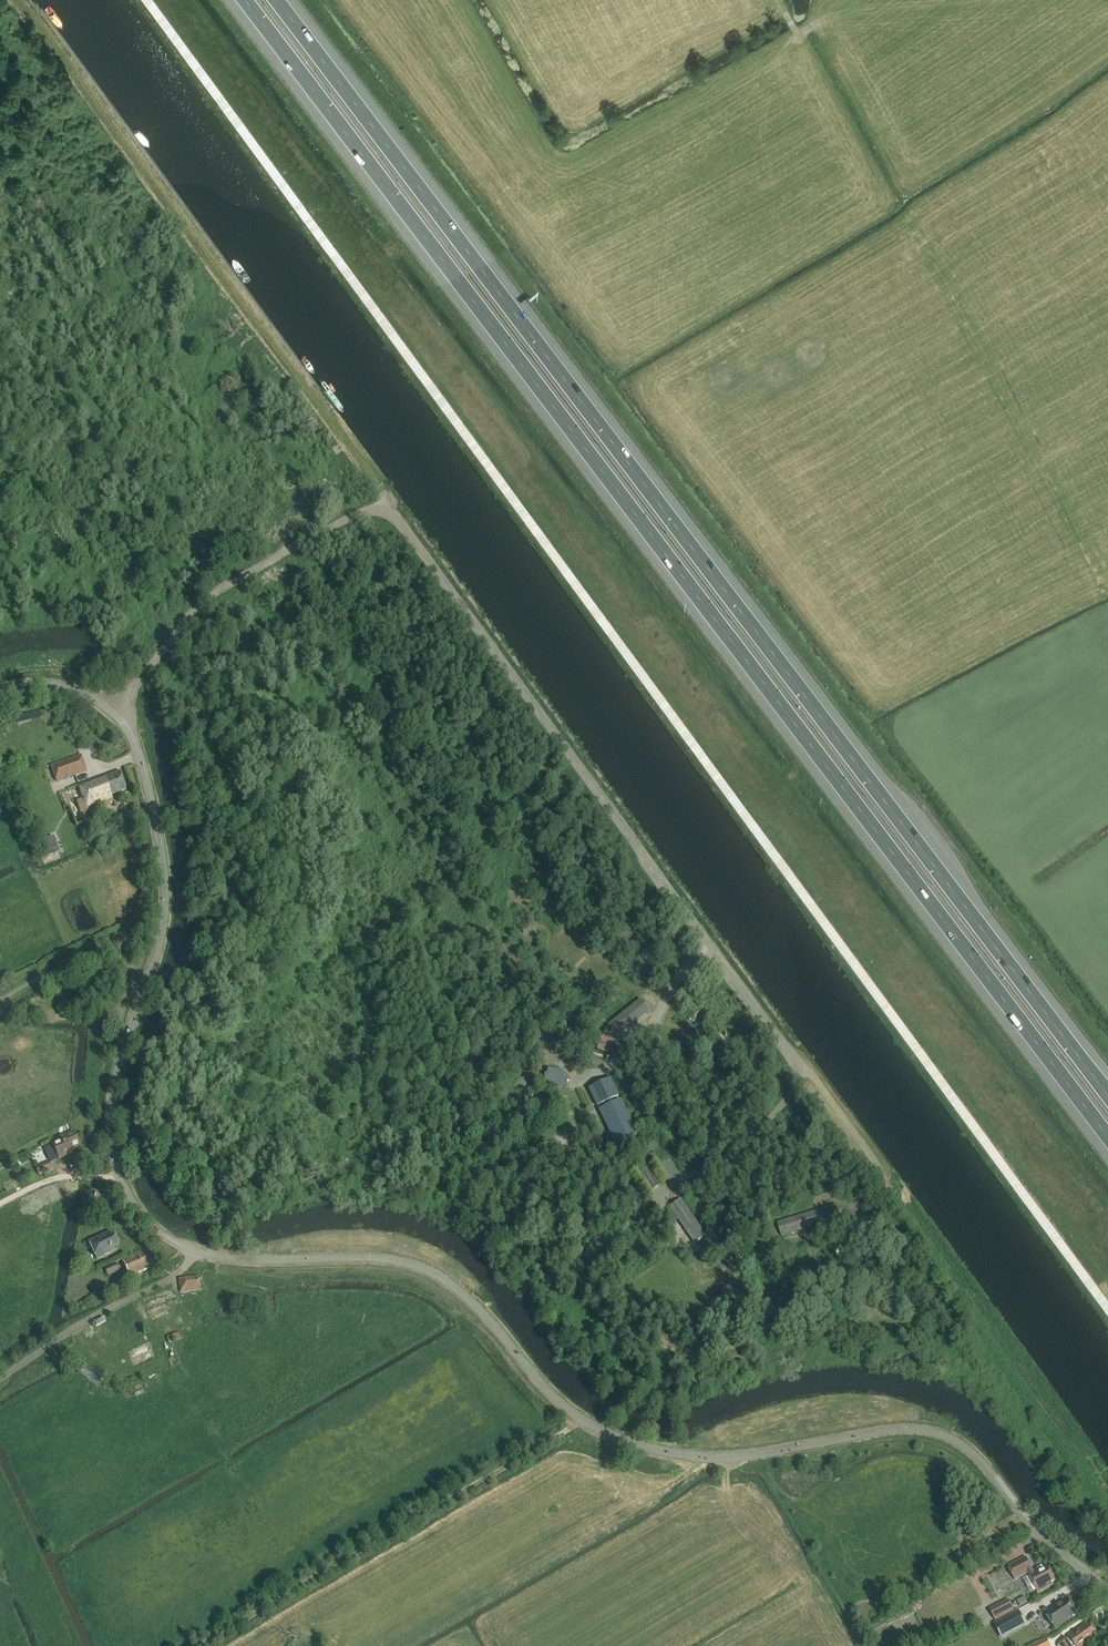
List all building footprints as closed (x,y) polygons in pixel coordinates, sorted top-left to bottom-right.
[(57,783),(87,773),(81,755),(51,766),(57,783)] [(79,784),(84,798),(76,801),(81,814),(114,801),(112,796),(126,790),(120,772),(101,779),(100,777),(79,784)] [(59,845),(69,840),(64,829),(54,833),(59,845)] [(54,837),(42,841),(48,857),(59,852),(54,837)] [(641,1000),(606,1027),(615,1038),(649,1011),(641,1000)] [(616,1043),(602,1037),(596,1051),(611,1056),(616,1043)] [(547,1069),(545,1086),(560,1088),(563,1071),(547,1069)] [(589,1089),(597,1106),(618,1096),(610,1079),(589,1089)] [(637,1135),(620,1101),(608,1107),(611,1112),(602,1116),(616,1145),(637,1135)] [(74,1132),(60,1138),(61,1141),(52,1145),(53,1146),(48,1148),(47,1150),(51,1160),(54,1161),(73,1153),(71,1151),(80,1147),(74,1132)] [(36,1169),(39,1176),(53,1170),(50,1162),(36,1169)] [(658,1185),(647,1168),(637,1175),(649,1192),(658,1185)] [(106,1190),(106,1192),(96,1190),(95,1191),(94,1190),(91,1203),(104,1205),(105,1203),(109,1204),(112,1191),(106,1190)] [(680,1199),(669,1207),(695,1244),(706,1236),(680,1199)] [(837,1205),(777,1223),(781,1236),(841,1218),(837,1205)] [(110,1234),(90,1243),(97,1259),(117,1250),(116,1248),(119,1246),(115,1236),(112,1238),(110,1234)] [(145,1249),(123,1259),(130,1277),(152,1267),(145,1249)] [(117,1264),(106,1269),(109,1276),(120,1271),(117,1264)] [(201,1277),(179,1279),(181,1293),(202,1291),(201,1277)] [(170,1343),(184,1337),(181,1331),(168,1337),(170,1343)] [(86,1364),(80,1370),(97,1386),(103,1379),(86,1364)] [(1047,1564),(1033,1571),(1026,1558),(1008,1567),(1015,1580),(1028,1574),(1038,1593),(1052,1585),(1051,1582),(1055,1580),(1047,1564)] [(1067,1598),(1045,1614),(1056,1630),(1078,1615),(1067,1598)] [(1010,1601),(990,1611),(996,1622),(1016,1612),(1010,1601)] [(1019,1613),(995,1625),(1001,1637),(1025,1624),(1019,1613)] [(1067,1639),(1058,1645),(1085,1645),(1099,1637),(1088,1621),(1067,1636),(1070,1639),(1067,1640),(1067,1639)]
